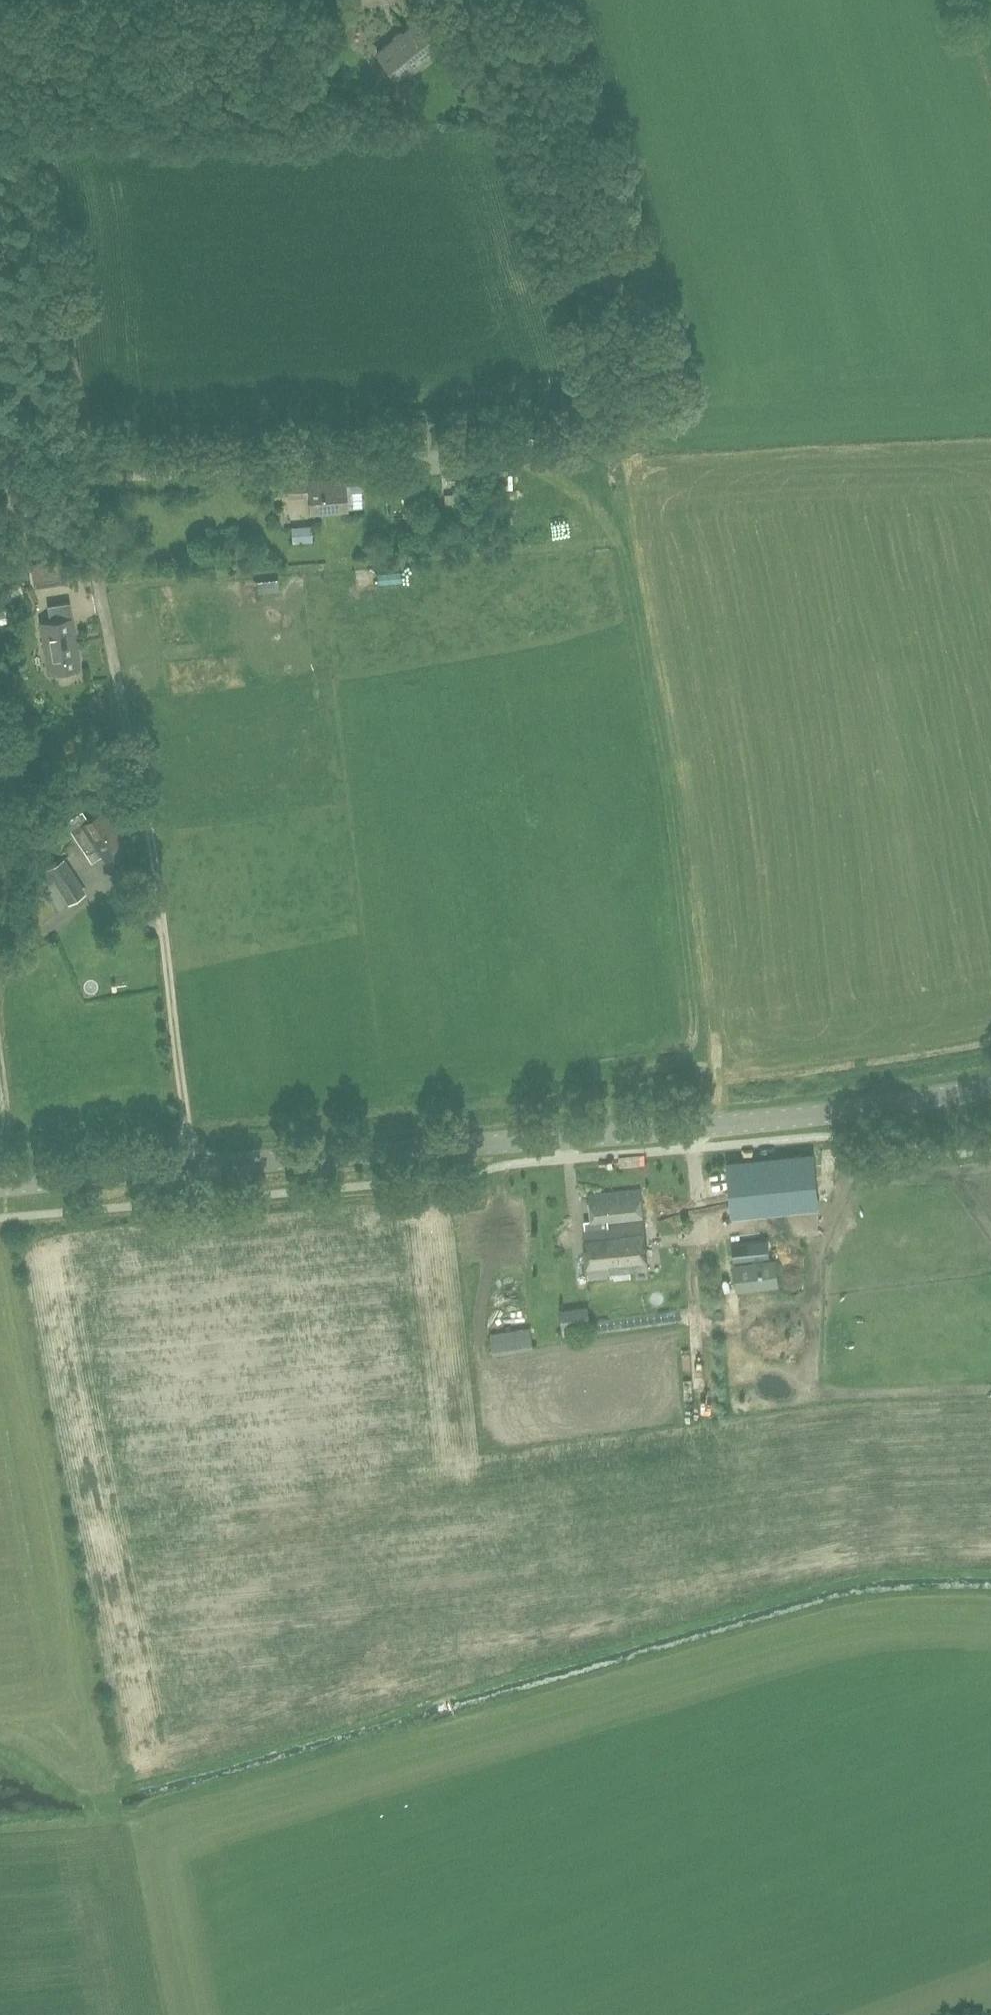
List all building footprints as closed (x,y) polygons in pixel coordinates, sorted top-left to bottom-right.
[(437,50),(416,22),(377,52),(395,76),(410,64),(413,68),(437,50)] [(323,480),(288,483),(289,497),(309,496),(310,512),(347,510),(345,482),(323,484),(323,480)] [(41,590),(73,586),(71,566),(39,570),(41,590)] [(40,622),(48,673),(80,668),(72,617),(40,622)] [(122,843),(102,811),(72,831),(87,853),(96,847),(102,856),(106,862),(122,851),(118,845),(122,843)] [(46,869),(68,904),(82,895),(60,861),(46,869)] [(79,867),(73,870),(83,891),(90,888),(79,867)] [(728,1165),(733,1211),(817,1203),(813,1156),(728,1165)] [(641,1190),(589,1195),(593,1228),(585,1229),(589,1278),(609,1276),(608,1273),(647,1269),(643,1222),(609,1225),(609,1222),(644,1218),(641,1190)] [(767,1240),(731,1244),(733,1261),(769,1257),(767,1240)] [(733,1265),(736,1291),(779,1286),(776,1260),(733,1265)] [(530,1328),(490,1335),(494,1355),(533,1348),(530,1328)]
